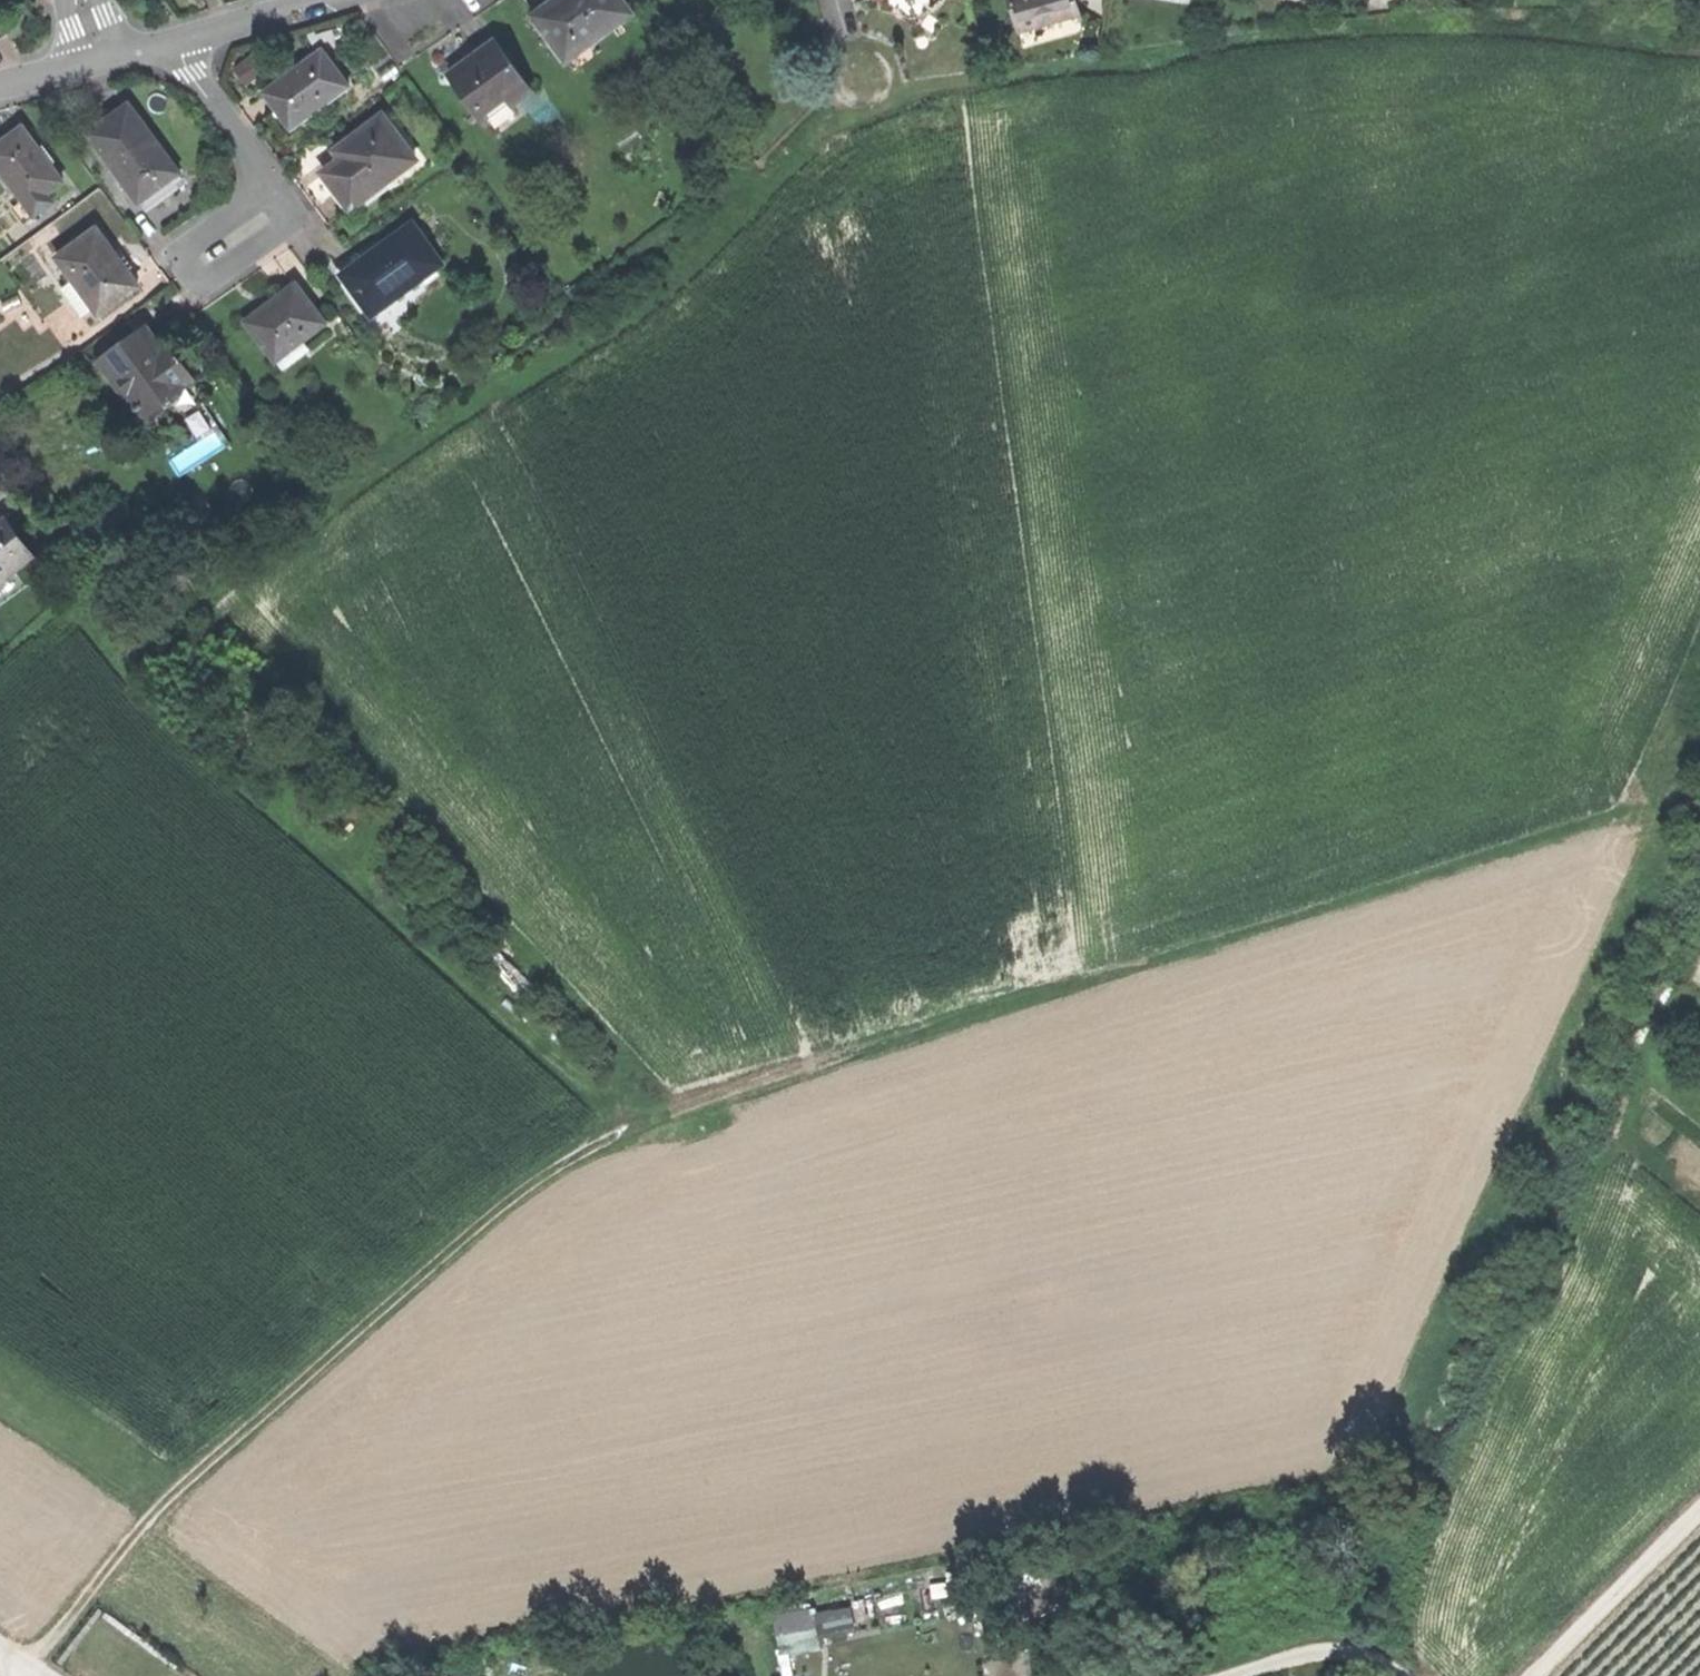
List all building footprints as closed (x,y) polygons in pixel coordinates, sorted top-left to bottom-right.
[(533,14),(565,58),(592,38),(627,13),(618,0),(558,0),(552,0),(533,14)] [(1020,30),(1080,13),(1076,0),(1012,0),(1020,30)] [(601,49),(592,38),(565,58),(573,69),(601,49)] [(470,58),(449,74),(479,117),(505,99),(508,104),(529,89),(494,41),(470,58)] [(321,50),(264,92),(277,109),(290,128),(347,86),(321,50)] [(483,122),(508,104),(505,99),(479,117),(483,122)] [(107,119),(88,133),(137,202),(139,200),(175,174),(177,173),(128,104),(107,119)] [(340,159),(322,172),(335,189),(348,207),(350,206),(382,182),(413,160),(381,116),(334,150),(340,159)] [(0,144),(0,169),(23,201),(24,202),(40,191),(43,195),(45,194),(61,182),(22,128),(4,141),(0,144)] [(182,183),(175,174),(139,200),(145,209),(182,183)] [(386,188),(382,182),(350,206),(354,211),(386,188)] [(47,201),(43,195),(40,191),(24,202),(31,213),(47,201)] [(53,204),(45,194),(43,195),(47,201),(31,213),(34,216),(35,217),(53,204)] [(31,213),(24,202),(23,201),(12,209),(23,224),(34,216),(31,213)] [(373,249),(338,274),(368,316),(441,264),(411,222),(373,249)] [(95,230),(57,258),(74,281),(92,306),(98,314),(136,287),(119,263),(95,230)] [(79,315),(92,306),(74,281),(61,290),(79,315)] [(274,308),(250,326),(274,360),(301,340),(323,324),(294,284),(280,295),(270,302),(274,308)] [(145,329),(100,363),(137,412),(151,401),(156,408),(194,379),(182,363),(185,361),(179,354),(177,355),(169,361),(160,349),(145,329)] [(308,349),(301,340),(274,360),(281,369),(308,349)] [(168,343),(160,349),(169,361),(177,355),(173,349),(168,343)] [(142,419),(156,408),(151,401),(137,412),(142,419)] [(179,468),(223,447),(217,435),(173,456),(179,468)] [(36,559),(7,519),(0,524),(0,586),(36,559)] [(851,1603),(775,1611),(778,1638),(854,1630),(851,1603)]
